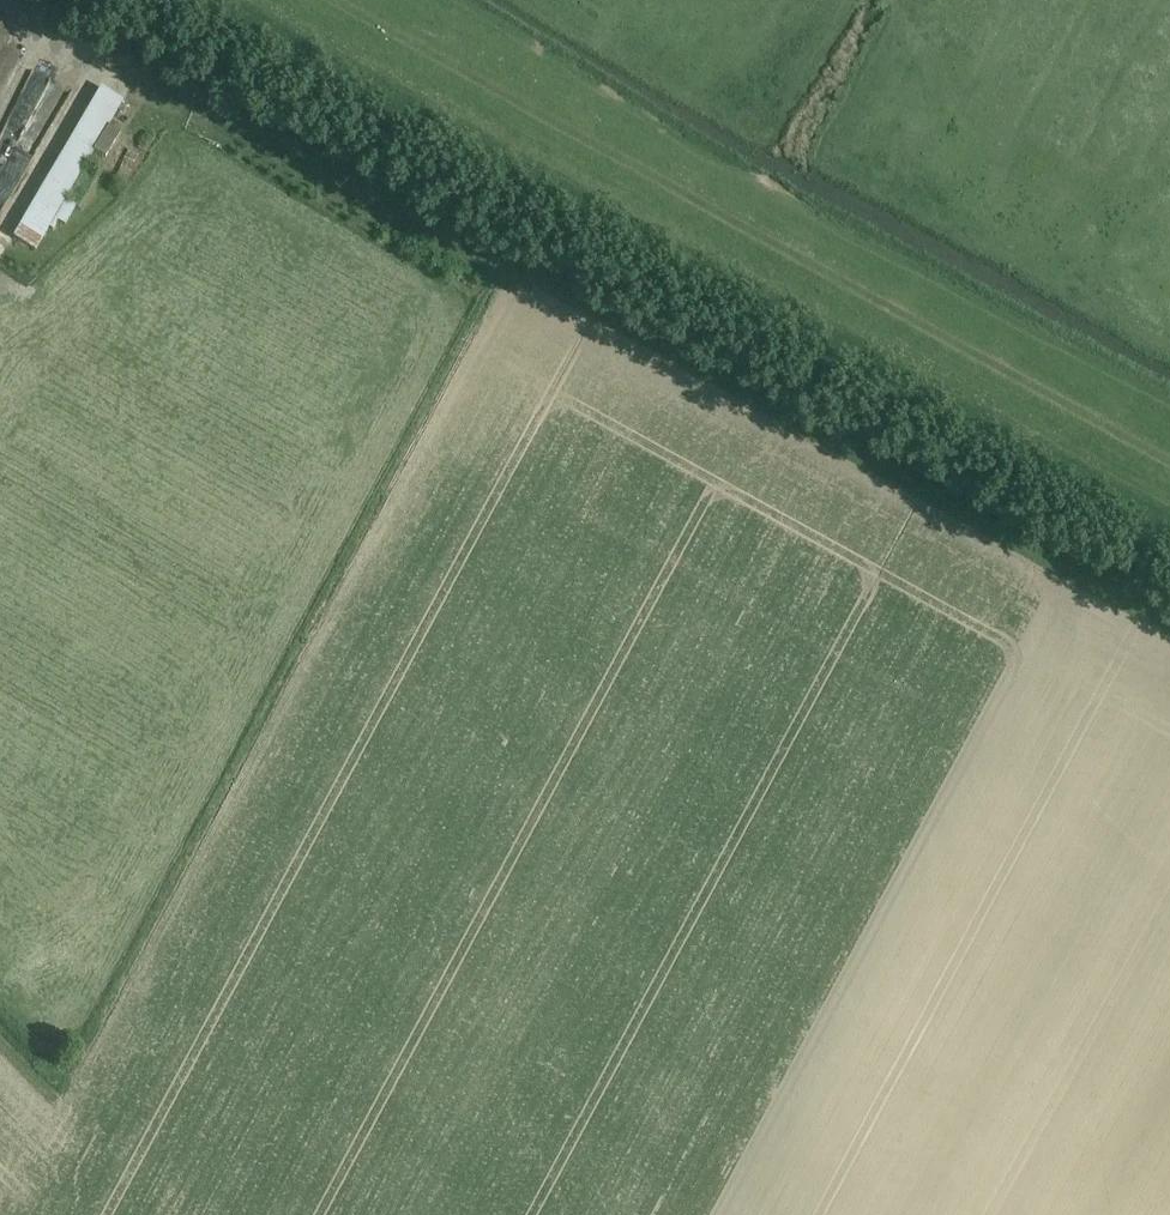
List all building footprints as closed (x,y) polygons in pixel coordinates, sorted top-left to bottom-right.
[(12,30),(0,23),(0,55),(12,30)] [(123,101),(101,88),(14,238),(36,251),(49,228),(53,230),(58,221),(65,225),(76,206),(66,200),(95,151),(106,158),(121,133),(108,126),(123,101)]
